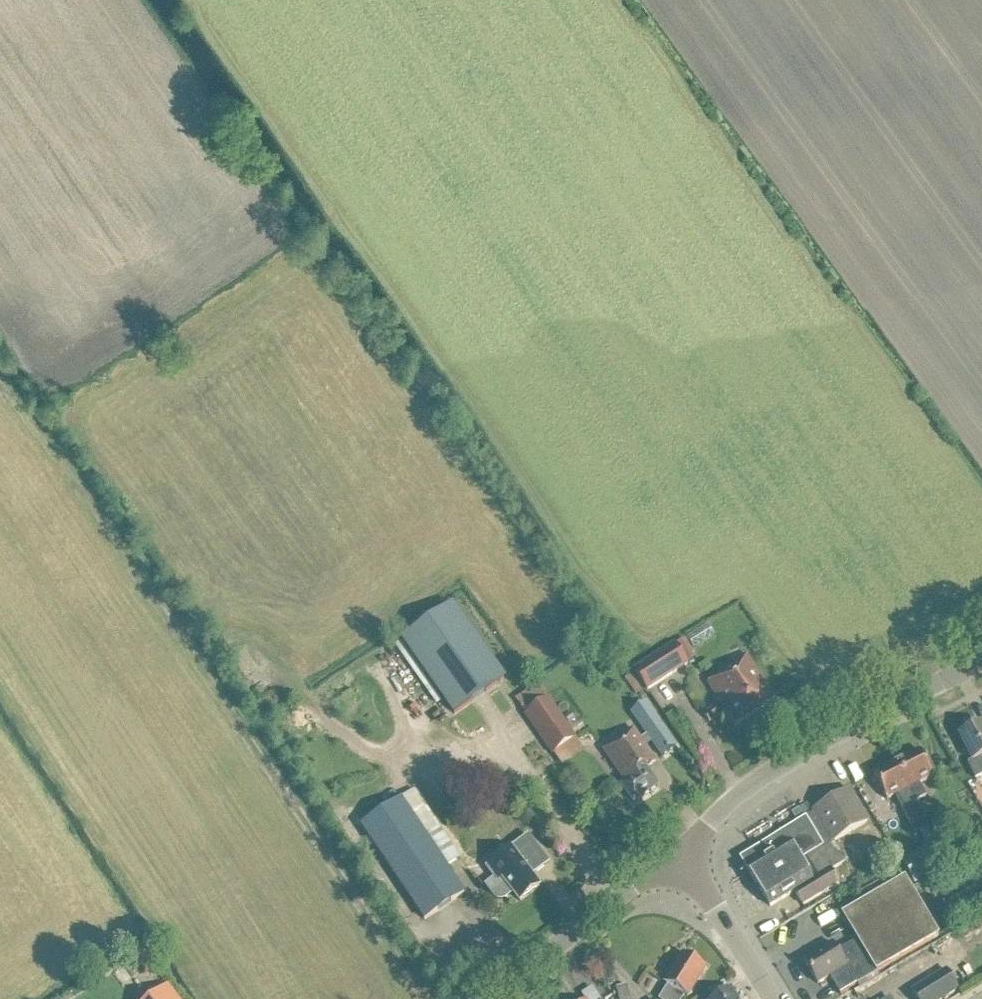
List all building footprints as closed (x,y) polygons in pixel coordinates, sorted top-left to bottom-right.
[(506,682),(453,607),(401,644),(454,719),(506,682)] [(696,659),(684,641),(676,647),(675,646),(635,672),(649,694),(690,667),(688,664),(696,659)] [(735,728),(775,701),(746,657),(717,677),(718,679),(708,686),(735,728)] [(552,757),(577,741),(550,700),(525,717),(552,757)] [(710,725),(719,719),(714,709),(704,717),(710,725)] [(633,732),(605,752),(627,783),(621,787),(634,805),(658,788),(646,769),(655,763),(645,748),(652,744),(662,758),(676,749),(650,713),(637,723),(648,738),(641,743),(633,732)] [(960,738),(972,763),(967,765),(975,780),(981,777),(981,729),(981,727),(960,738)] [(920,753),(897,764),(917,805),(926,800),(919,786),(933,779),(920,753)] [(917,805),(897,764),(874,776),(887,802),(896,798),(914,835),(928,828),(925,821),(917,805)] [(813,816),(740,861),(770,909),(795,895),(802,907),(839,886),(831,872),(846,863),(834,844),(869,823),(850,792),(812,815),(813,816)] [(460,861),(416,793),(362,829),(424,922),(466,896),(448,869),(460,861)] [(919,810),(924,820),(938,813),(933,803),(919,810)] [(520,904),(539,889),(520,864),(530,856),(528,854),(539,847),(519,822),(509,830),(521,846),(487,872),(494,880),(484,888),(494,901),(495,901),(497,902),(498,903),(500,903),(502,903),(504,903),(514,895),(520,904)] [(931,848),(902,864),(914,886),(943,869),(931,848)] [(832,946),(803,963),(818,987),(830,980),(841,997),(858,987),(860,990),(879,979),(877,975),(938,937),(904,881),(842,918),(857,943),(838,955),(832,946)] [(684,957),(673,974),(670,975),(664,985),(670,988),(665,995),(664,994),(661,998),(683,998),(684,997),(687,998),(705,970),(684,957)] [(916,998),(947,998),(958,992),(946,972),(912,994),(916,998)] [(169,988),(154,998),(177,998),(169,988)]
